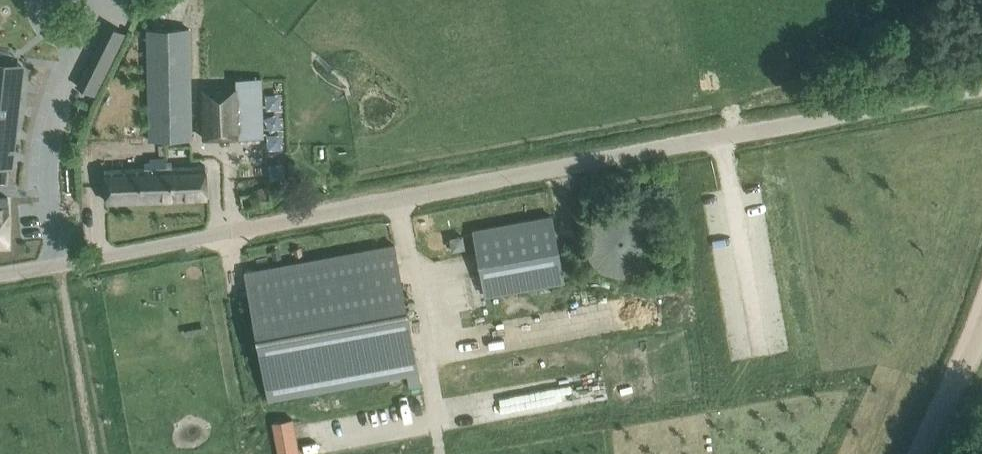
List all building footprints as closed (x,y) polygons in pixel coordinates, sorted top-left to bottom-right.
[(108,25),(85,72),(98,78),(93,88),(98,90),(126,33),(108,25)] [(192,29),(149,31),(149,142),(192,141),(192,29)] [(14,168),(23,84),(0,82),(0,167),(14,168)] [(204,88),(204,117),(204,137),(263,137),(262,87),(204,88)] [(206,165),(157,167),(158,199),(207,197),(206,165)] [(158,199),(157,167),(105,169),(107,201),(158,199)] [(661,240),(662,232),(661,224),(659,217),(656,211),(651,205),(646,201),(641,198),(633,195),(624,194),(619,194),(612,196),(605,199),(599,203),(593,210),(589,216),(587,222),(586,230),(586,238),(588,245),(591,251),(596,258),(601,262),(608,267),(614,269),(622,270),(628,270),(637,268),(643,265),(650,259),(655,253),(659,247),(661,240)] [(30,246),(28,209),(0,211),(0,247),(30,246)] [(473,230),(477,249),(485,295),(563,281),(551,215),(473,230)] [(245,272),(248,291),(259,334),(270,400),(419,373),(406,306),(398,264),(394,244),(245,272)] [(267,420),(275,453),(299,453),(290,415),(267,420)]
